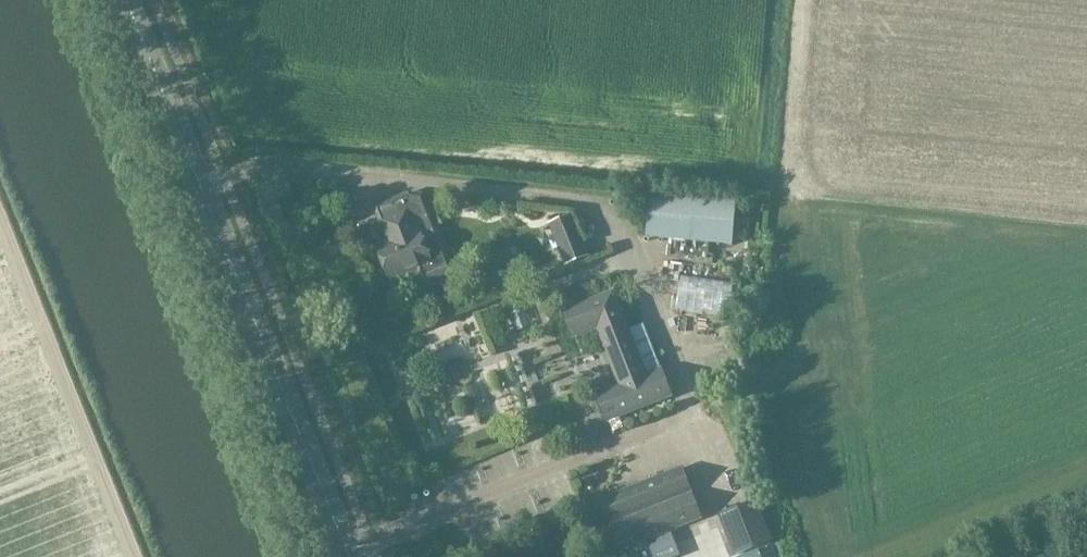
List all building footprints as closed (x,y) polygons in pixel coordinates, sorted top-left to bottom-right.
[(408,192),(376,205),(382,220),(383,220),(391,243),(380,248),(392,279),(395,277),(399,289),(451,269),(436,235),(439,233),(423,193),(408,192)] [(650,192),(645,236),(732,245),(736,200),(650,192)] [(571,214),(552,222),(570,264),(589,256),(571,214)] [(729,318),(736,281),(681,273),(676,310),(729,318)] [(623,385),(599,395),(608,419),(673,393),(664,369),(663,370),(648,332),(632,338),(614,292),(564,311),(574,335),(599,326),(623,385)] [(512,394),(527,388),(512,353),(524,347),(506,306),(498,309),(507,330),(495,335),(513,378),(506,381),(512,394)] [(470,415),(482,410),(467,373),(455,379),(470,415)] [(454,428),(466,423),(458,405),(446,411),(454,428)] [(624,556),(622,551),(703,517),(684,466),(602,501),(614,530),(603,535),(601,531),(589,536),(596,555),(593,556),(623,556),(624,556)] [(756,500),(721,514),(736,554),(771,540),(756,500)] [(695,542),(716,542),(716,528),(695,528),(695,542)] [(584,550),(576,546),(563,551),(561,556),(588,556),(584,550)]
